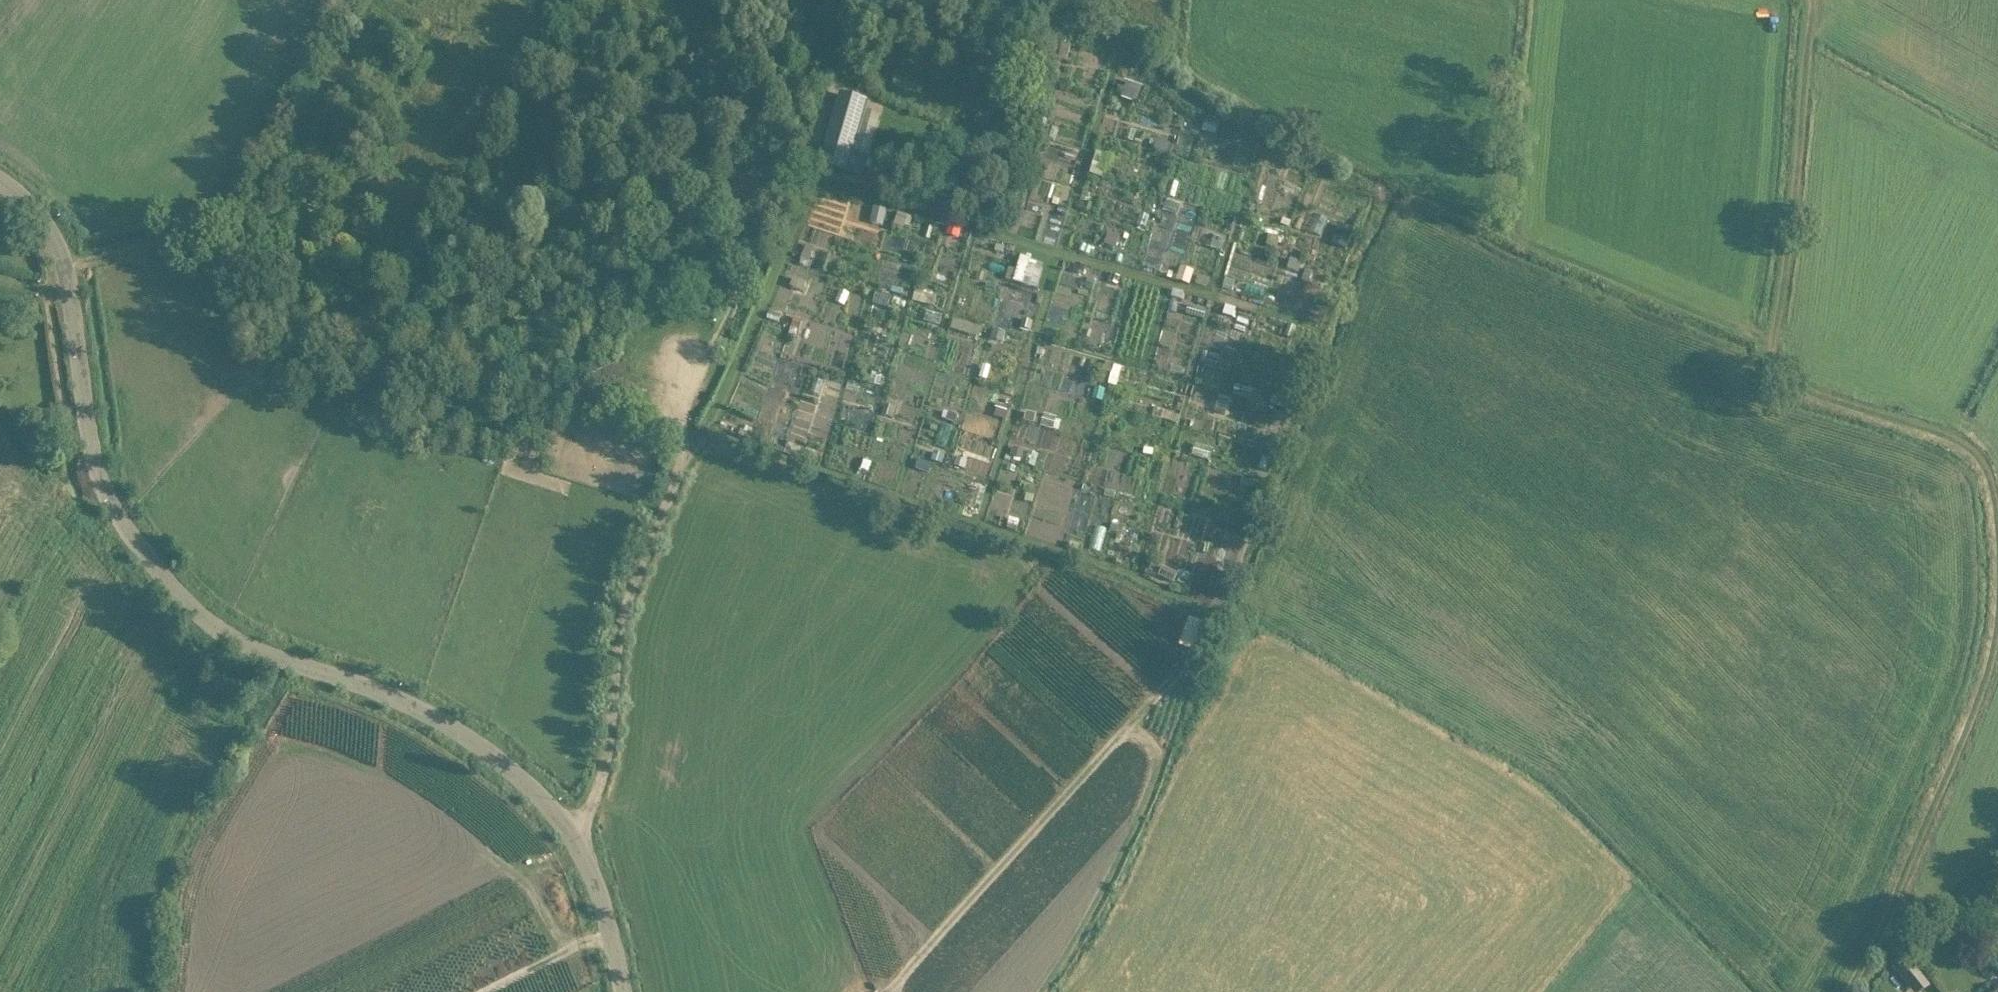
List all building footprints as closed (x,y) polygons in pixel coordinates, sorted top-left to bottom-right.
[(817,151),(813,163),(863,177),(869,157),(851,152),(866,99),(840,92),(822,153),(817,151)] [(1269,236),(1266,245),(1275,247),(1278,238),(1269,236)] [(1009,269),(1005,280),(1013,283),(1023,285),(1031,259),(1021,256),(1017,271),(1009,269)] [(1291,258),(1287,270),(1298,273),(1302,261),(1291,258)] [(1000,403),(995,416),(1006,419),(1011,406),(1000,403)] [(1912,991),(1924,991),(1933,985),(1909,956),(1893,969),(1912,991)]
